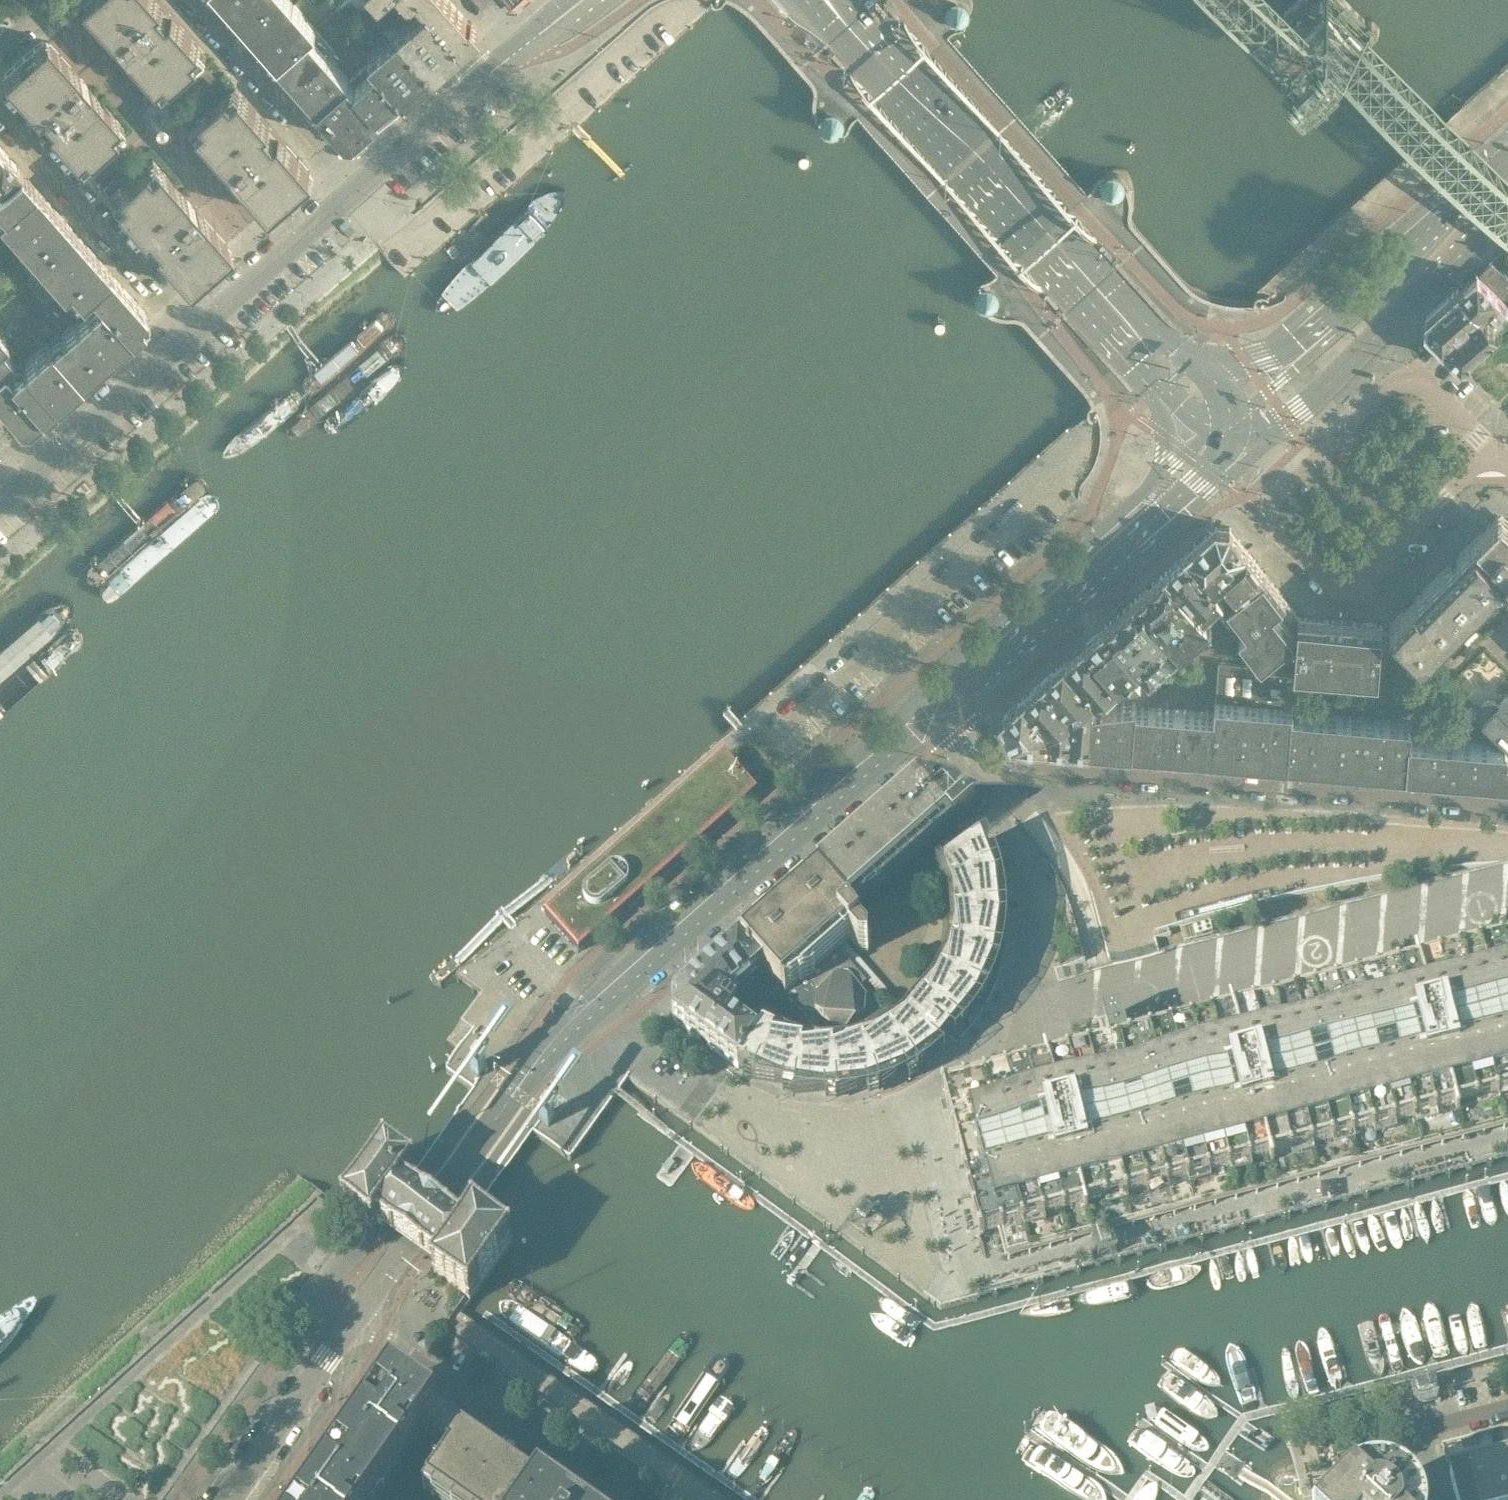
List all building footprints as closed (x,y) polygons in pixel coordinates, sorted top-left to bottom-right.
[(207,53),(160,0),(87,0),(85,2),(115,37),(144,69),(163,91),(207,53)] [(245,23),(271,0),(224,0),(245,23)] [(245,23),(277,60),(314,26),(291,0),(271,0),(245,23)] [(450,0),(396,0),(413,19),(447,57),(479,29),(471,20),(469,22),(450,0)] [(963,2),(961,1),(959,1),(957,1),(955,1),(953,2),(951,3),(950,4),(949,5),(948,7),(947,9),(947,11),(947,13),(948,15),(949,17),(950,18),(952,19),(954,20),(956,21),(958,21),(960,21),(962,20),(963,19),(965,18),(966,16),(967,14),(967,12),(967,10),(967,8),(966,6),(965,5),(964,3),(963,2)] [(447,57),(413,19),(398,32),(432,70),(447,57)] [(335,50),(314,26),(277,60),(318,107),(349,79),(329,55),(335,50)] [(432,70),(398,32),(384,45),(418,83),(432,70)] [(104,105),(75,72),(45,37),(1,76),(80,165),(123,127),(104,105)] [(418,83),(384,45),(370,57),(372,59),(400,91),(403,95),(418,83)] [(372,59),(349,79),(378,110),(385,104),(389,108),(403,95),(400,91),(372,59)] [(378,110),(349,79),(318,107),(346,138),(354,139),(382,114),(378,110)] [(211,145),(240,178),(270,212),(313,174),(235,85),(191,123),(211,145)] [(834,113),(832,112),(830,112),(828,113),(826,114),(825,115),(823,117),(822,118),(822,120),(821,122),(822,124),(822,126),(823,128),(824,130),(826,131),(828,132),(829,133),(831,133),(833,133),(835,132),(837,131),(839,130),(840,129),(841,127),(842,125),(842,123),(842,121),(841,119),(841,117),(839,116),(838,114),(836,113),(834,113)] [(2,149),(0,151),(0,183),(18,167),(2,149)] [(151,159),(108,197),(187,286),(230,248),(200,213),(171,181),(151,159)] [(0,183),(0,209),(1,211),(0,212),(0,220),(18,240),(54,208),(18,167),(0,183)] [(1110,196),(1112,196),(1114,196),(1116,195),(1118,194),(1119,193),(1121,192),(1121,190),(1122,188),(1122,186),(1122,184),(1121,182),(1120,180),(1119,179),(1118,177),(1116,177),(1114,176),(1112,176),(1110,176),(1108,177),(1106,178),(1105,179),(1104,180),(1103,182),(1102,184),(1102,186),(1102,188),(1103,190),(1104,192),(1105,193),(1106,195),(1108,195),(1110,196)] [(98,258),(54,208),(18,240),(61,290),(67,285),(98,258)] [(98,258),(67,285),(80,299),(90,291),(99,301),(111,316),(115,312),(112,309),(129,294),(98,258)] [(1507,300),(1507,279),(1491,262),(1479,273),(1507,301),(1507,300)] [(1458,288),(1480,310),(1489,303),(1499,313),(1499,314),(1507,305),(1507,304),(1476,272),(1458,288)] [(997,301),(997,299),(997,297),(997,295),(996,293),(995,291),(993,290),(992,288),(990,288),(988,287),(986,287),(984,288),(982,288),(980,289),(979,291),(978,293),(977,294),(976,296),(976,298),(977,300),(978,302),(979,304),(980,305),(982,307),(984,307),(986,308),(988,308),(990,307),(992,307),(993,306),(995,304),(996,302),(997,301)] [(1426,316),(1426,326),(1442,343),(1480,310),(1458,288),(1426,316)] [(129,294),(112,309),(115,312),(111,316),(129,336),(146,322),(146,313),(140,306),(129,294)] [(99,301),(49,344),(80,380),(129,336),(111,316),(99,301)] [(1489,303),(1480,310),(1442,343),(1461,361),(1499,329),(1491,321),(1499,313),(1489,303)] [(80,380),(49,344),(47,342),(9,375),(42,413),(80,380)] [(3,368),(9,362),(11,357),(0,344),(0,371),(3,368)] [(9,375),(3,368),(0,371),(0,405),(10,416),(18,425),(27,426),(42,413),(9,375)] [(1501,511),(1458,554),(1456,552),(1447,561),(1453,566),(1447,572),(1443,568),(1414,597),(1412,595),(1402,605),(1404,607),(1390,622),(1426,658),(1479,605),(1476,601),(1501,576),(1507,584),(1507,518),(1501,511)] [(1216,525),(1186,551),(1216,586),(1221,582),(1225,579),(1220,574),(1248,549),(1230,526),(1216,525)] [(1265,572),(1248,549),(1220,574),(1225,579),(1221,582),(1233,597),(1265,572)] [(1229,600),(1216,586),(1186,551),(1167,569),(1208,616),(1221,606),(1229,600)] [(1208,616),(1167,569),(1136,596),(1182,649),(1198,635),(1213,621),(1208,616)] [(1382,623),(1363,621),(1298,615),(1265,572),(1233,597),(1229,600),(1221,606),(1229,616),(1243,634),(1267,664),(1268,664),(1295,667),(1378,673),(1382,623)] [(1136,596),(1105,624),(1140,664),(1151,676),(1182,649),(1136,596)] [(1229,616),(1221,606),(1208,616),(1213,621),(1217,625),(1229,616)] [(1213,621),(1198,635),(1207,645),(1222,632),(1216,626),(1217,625),(1213,621)] [(1085,641),(1121,682),(1131,693),(1142,689),(1129,674),(1140,664),(1105,624),(1085,641)] [(1085,641),(1064,660),(1098,697),(1121,682),(1085,641)] [(1064,660),(1023,696),(1047,723),(1045,741),(1090,745),(1093,710),(1097,709),(1098,697),(1064,660)] [(1315,713),(1316,702),(1292,700),(1295,667),(1268,664),(1267,664),(1219,660),(1215,713),(1212,755),(1310,763),(1314,712),(1315,713)] [(1473,711),(1505,744),(1507,746),(1507,694),(1498,703),(1494,701),(1490,700),(1485,701),(1481,703),(1473,711)] [(1012,739),(1045,741),(1047,723),(1023,696),(1005,713),(1003,718),(1012,739)] [(1139,702),(1097,709),(1093,710),(1090,745),(1135,749),(1139,707),(1139,702)] [(1212,755),(1215,713),(1139,707),(1135,749),(1212,755)] [(1315,713),(1314,712),(1310,763),(1343,766),(1347,715),(1315,713)] [(1383,769),(1387,719),(1347,715),(1343,766),(1383,769)] [(1407,771),(1410,736),(1412,721),(1387,719),(1383,769),(1407,771)] [(1441,739),(1410,736),(1407,771),(1439,773),(1441,739)] [(1505,744),(1441,739),(1439,773),(1507,779),(1507,746),(1505,744)] [(723,787),(708,770),(545,916),(579,954),(742,808),(727,792),(733,787),(728,782),(723,787)] [(851,911),(932,840),(939,847),(953,834),(954,835),(976,816),(968,807),(958,816),(947,803),(948,802),(948,801),(948,800),(948,799),(947,798),(947,797),(946,796),(944,796),(943,796),(941,796),(941,797),(929,784),(821,879),(850,912),(849,913),(867,934),(863,938),(865,941),(872,935),(851,911)] [(767,1029),(759,1041),(738,1069),(757,1077),(753,1085),(796,1091),(794,1099),(837,1095),(838,1103),(877,1087),(880,1095),(915,1070),(919,1076),(939,1051),(939,1050),(950,1036),(956,1028),(964,1034),(981,995),(989,999),(995,956),(1003,957),(999,915),(1007,914),(991,874),(999,871),(980,847),(979,846),(945,871),(956,886),(950,888),(961,917),(956,917),(959,948),(953,947),(948,978),(943,975),(930,1005),(925,1001),(926,1001),(925,1000),(917,1011),(917,1012),(907,1025),(902,1021),(877,1037),(849,1046),(820,1047),(792,1041),(767,1029)] [(866,984),(837,952),(849,942),(859,953),(868,954),(869,945),(865,941),(863,938),(867,934),(849,913),(850,912),(821,879),(819,877),(818,878),(817,878),(740,946),(782,993),(786,998),(805,981),(816,994),(815,1014),(832,1033),(846,1034),(865,1017),(866,997),(860,990),(866,984)] [(1421,967),(1419,960),(1415,961),(1417,968),(1235,1015),(1233,1009),(1229,1010),(1231,1017),(1128,1043),(1121,1016),(1112,1018),(1103,1020),(1110,1048),(1049,1064),(1048,1058),(1044,1059),(1046,1066),(942,1093),(980,1238),(1004,1232),(1008,1249),(1194,1201),(1297,1174),(1439,1137),(1507,1119),(1507,944),(1421,967)] [(755,1016),(782,993),(740,946),(673,1005),(673,1022),(687,1032),(686,1033),(738,1069),(759,1041),(747,1033),(753,1025),(745,1019),(752,1014),(755,1016)] [(474,1215),(465,1229),(452,1220),(433,1207),(420,1197),(404,1186),(414,1172),(386,1152),(378,1164),(345,1210),(373,1230),(377,1224),(395,1237),(406,1244),(424,1257),(438,1266),(433,1273),(469,1298),(510,1240),(474,1215)] [(393,1387),(314,1499),(555,1499),(393,1387)] [(1448,1474),(1455,1499),(1507,1499),(1507,1458),(1448,1474)]
